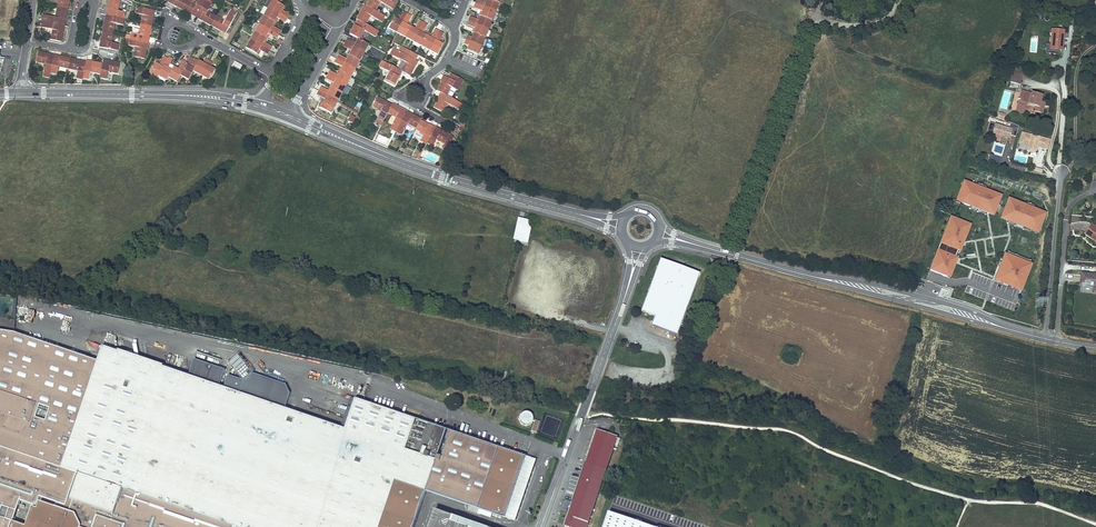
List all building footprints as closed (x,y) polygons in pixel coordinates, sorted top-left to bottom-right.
[(58,3),(57,6),(57,7),(68,10),(70,0),(59,0),(58,3)] [(106,15),(124,19),(125,12),(118,11),(120,0),(109,0),(108,6),(107,9),(109,9),(109,11),(107,11),(106,15)] [(168,2),(172,4),(173,2),(174,3),(173,5),(178,7),(182,10),(187,0),(169,0),(168,2)] [(182,10),(191,15),(192,13),(194,14),(193,16),(197,18),(206,0),(199,0),(198,2),(196,5),(187,0),(182,10)] [(197,18),(200,20),(201,18),(203,19),(202,21),(205,23),(211,26),(216,16),(208,11),(214,0),(213,0),(206,0),(197,18)] [(272,0),(268,8),(287,18),(289,14),(282,10),(281,10),(283,5),(279,3),(281,0),(272,0)] [(366,5),(376,11),(380,2),(391,8),(395,2),(390,0),(369,0),(366,5)] [(479,0),(477,0),(475,3),(495,12),(499,3),(491,0),(487,0),(486,3),(484,2),(479,0)] [(495,12),(475,3),(474,8),(481,11),(483,11),(481,16),(492,20),(495,12)] [(357,20),(366,24),(371,16),(382,22),(385,16),(376,11),(366,5),(364,5),(362,8),(364,9),(363,11),(361,10),(359,13),(356,19),(357,20)] [(55,17),(43,14),(41,21),(65,26),(65,22),(63,21),(64,19),(66,20),(68,10),(57,7),(55,17)] [(143,15),(141,25),(151,27),(154,17),(152,16),(152,15),(154,15),(155,11),(137,7),(135,14),(143,15)] [(268,8),(264,16),(274,22),(276,18),(278,19),(285,22),(287,18),(268,8)] [(216,16),(211,26),(220,31),(221,29),(222,30),(221,32),(225,34),(237,13),(231,10),(225,21),(216,16)] [(388,28),(397,33),(407,14),(403,11),(399,18),(398,20),(394,18),(388,28)] [(407,14),(397,33),(405,37),(411,26),(407,24),(407,23),(411,16),(407,14)] [(124,19),(106,15),(105,19),(107,20),(107,21),(105,21),(104,24),(103,31),(113,33),(115,24),(123,25),(124,19)] [(264,16),(259,24),(278,34),(281,30),(274,27),(272,26),(274,22),(264,16)] [(470,16),(468,20),(488,29),(492,20),(481,16),(479,20),(477,19),(470,16)] [(354,26),(350,34),(354,37),(358,39),(359,39),(364,31),(375,37),(378,31),(366,24),(357,20),(355,23),(357,24),(356,26),(355,25),(354,26)] [(411,26),(405,37),(413,41),(423,22),(419,20),(415,27),(415,29),(411,26)] [(488,29),(468,20),(467,25),(474,28),(476,28),(474,33),(475,33),(485,37),(488,29)] [(65,26),(41,21),(40,27),(52,30),(50,40),(61,42),(63,32),(61,31),(62,30),(64,30),(65,26)] [(423,22),(413,41),(421,46),(427,35),(423,33),(423,31),(427,24),(423,22)] [(259,24),(255,32),(265,38),(268,34),(269,35),(276,38),(278,34),(259,24)] [(130,37),(130,39),(148,43),(149,39),(147,38),(147,36),(149,37),(151,27),(141,25),(139,34),(131,33),(130,37)] [(1050,48),(1063,49),(1066,28),(1051,27),(1050,48)] [(427,35),(421,46),(429,50),(439,31),(435,29),(432,36),(431,37),(427,35)] [(100,43),(99,47),(117,51),(119,44),(111,43),(113,33),(103,31),(101,37),(100,41),(102,41),(102,43),(100,43)] [(439,31),(429,50),(437,55),(443,44),(439,42),(440,40),(444,33),(439,31)] [(255,32),(250,40),(270,50),(272,46),(265,43),(263,42),(265,38),(255,32)] [(468,35),(466,39),(481,46),(485,37),(475,33),(474,37),(472,37),(468,35)] [(347,38),(345,42),(364,53),(369,45),(359,39),(358,39),(356,43),(352,41),(347,38)] [(148,43),(130,39),(128,45),(128,46),(136,47),(134,57),(144,59),(147,49),(145,48),(145,47),(147,47),(148,43)] [(466,39),(464,44),(468,46),(470,46),(468,51),(478,55),(481,46),(466,39)] [(250,40),(246,48),(257,54),(259,50),(263,52),(267,54),(270,50),(250,40)] [(351,51),(349,55),(360,61),(364,53),(345,42),(343,46),(347,49),(351,51)] [(405,62),(400,70),(402,72),(410,76),(414,69),(415,67),(413,66),(414,64),(416,65),(418,61),(415,60),(418,55),(401,46),(398,51),(393,48),(390,54),(405,62)] [(38,51),(36,62),(46,64),(43,77),(49,78),(50,73),(54,55),(50,54),(50,56),(48,56),(48,53),(38,51)] [(336,58),(355,69),(360,61),(349,55),(347,59),(345,58),(338,54),(336,58)] [(54,55),(50,73),(57,74),(58,67),(68,69),(70,58),(65,57),(60,56),(60,58),(58,58),(59,56),(54,55)] [(149,73),(157,78),(158,76),(168,58),(164,56),(160,63),(159,65),(155,62),(149,73)] [(168,58),(158,76),(166,80),(168,77),(172,70),(168,68),(170,65),(173,59),(169,57),(168,58)] [(187,63),(180,75),(188,80),(193,71),(198,62),(199,60),(195,58),(194,59),(190,57),(187,63)] [(70,58),(68,69),(78,71),(76,78),(82,80),(83,78),(86,61),(82,61),(82,63),(80,62),(80,60),(77,60),(70,58)] [(198,62),(193,71),(201,76),(209,61),(205,58),(203,63),(202,64),(198,62)] [(340,71),(351,77),(355,69),(336,58),(334,62),(341,66),(343,67),(340,71)] [(100,74),(100,78),(106,79),(108,72),(117,74),(120,63),(110,61),(109,63),(108,62),(108,60),(104,59),(103,64),(100,74)] [(86,61),(83,78),(89,80),(91,72),(100,74),(103,64),(93,61),(92,63),(90,63),(91,61),(87,60),(86,61)] [(172,70),(168,77),(176,82),(180,75),(187,63),(183,60),(179,67),(178,69),(174,67),(172,70)] [(209,61),(201,76),(209,80),(214,71),(210,69),(211,67),(213,63),(209,61)] [(232,67),(240,70),(243,65),(235,61),(232,67)] [(400,70),(386,62),(383,68),(389,72),(385,81),(394,86),(398,80),(399,77),(398,76),(398,74),(400,75),(402,72),(400,70)] [(327,75),(347,85),(351,77),(340,71),(338,75),(337,74),(330,71),(327,75)] [(1019,74),(1011,71),(1009,81),(1017,83),(1020,74),(1019,74)] [(442,81),(437,90),(442,93),(446,96),(451,87),(458,91),(464,80),(451,73),(448,78),(445,76),(442,80),(444,81),(443,82),(442,81)] [(332,87),(342,93),(347,85),(327,75),(325,79),(332,83),(334,83),(332,87)] [(321,87),(319,91),(338,101),(342,93),(332,87),(329,91),(328,91),(321,87)] [(319,91),(316,95),(323,99),(325,100),(323,104),(320,108),(331,114),(337,102),(338,101),(319,91)] [(1042,95),(1031,92),(1031,93),(1024,92),(1023,97),(1019,96),(1016,108),(1023,110),(1025,104),(1028,105),(1029,104),(1034,106),(1033,107),(1033,110),(1040,112),(1041,108),(1043,108),(1045,102),(1040,101),(1042,95)] [(446,96),(442,93),(440,97),(441,98),(440,99),(439,98),(437,101),(434,108),(443,113),(448,104),(459,110),(462,104),(446,96)] [(387,113),(392,104),(388,102),(387,104),(385,103),(386,102),(377,97),(372,106),(381,111),(375,122),(381,125),(387,113)] [(354,110),(338,101),(337,102),(341,104),(341,105),(353,112),(354,110)] [(399,107),(392,103),(392,104),(387,113),(396,118),(390,129),(396,132),(407,111),(403,109),(402,111),(400,110),(401,108),(399,107)] [(410,113),(407,111),(396,132),(401,135),(407,124),(416,128),(420,120),(421,119),(413,115),(412,114),(411,116),(409,115),(410,113)] [(1003,120),(1005,114),(998,112),(996,118),(1003,120)] [(420,141),(426,144),(427,143),(435,128),(431,126),(430,127),(428,127),(429,125),(426,123),(420,120),(416,128),(415,130),(420,132),(424,134),(423,135),(420,141)] [(990,121),(986,135),(1000,140),(1002,135),(1010,138),(1010,134),(1016,137),(1019,125),(1010,122),(1009,127),(990,121)] [(439,128),(435,126),(435,128),(427,143),(432,146),(436,139),(445,144),(443,147),(447,149),(451,143),(450,142),(453,137),(449,135),(450,134),(442,130),(441,129),(440,131),(438,130),(439,128)] [(1022,130),(1017,148),(1034,153),(1036,145),(1048,149),(1050,138),(1022,130)] [(999,166),(1001,158),(989,155),(987,163),(999,166)] [(955,200),(994,216),(1002,194),(964,179),(955,200)] [(1047,212),(1008,197),(1000,218),(1039,233),(1047,212)] [(929,270),(950,278),(959,257),(955,256),(958,250),(961,252),(972,224),(950,215),(939,243),(940,244),(938,249),(937,249),(929,270)] [(528,245),(533,222),(518,219),(513,242),(528,245)] [(1092,224),(1086,234),(1095,240),(1095,226),(1092,224)] [(1005,252),(994,280),(1022,291),(1033,263),(1005,252)] [(677,334),(700,273),(660,258),(641,311),(655,316),(651,325),(677,334)] [(1080,272),(1079,285),(1093,286),(1092,293),(1095,293),(1095,274),(1080,272)] [(425,490),(479,508),(500,447),(356,397),(355,398),(345,428),(341,426),(285,407),(290,393),(286,384),(253,373),(245,380),(228,375),(224,387),(220,385),(225,369),(195,359),(189,375),(164,366),(151,369),(150,365),(143,366),(142,362),(136,363),(135,359),(128,360),(127,356),(121,358),(119,351),(118,350),(103,345),(98,361),(15,332),(0,330),(0,526),(413,526),(425,490)] [(118,350),(119,351),(121,358),(127,356),(128,360),(135,359),(136,363),(142,362),(143,366),(150,365),(151,369),(164,366),(164,365),(119,349),(118,350)] [(352,380),(365,385),(368,376),(355,371),(352,380)] [(355,398),(351,397),(341,426),(345,428),(355,398)] [(525,411),(519,421),(529,427),(535,416),(525,411)] [(540,422),(535,420),(531,431),(536,433),(540,422)] [(565,525),(571,526),(587,526),(618,436),(616,436),(598,430),(593,444),(565,525)] [(526,455),(500,447),(479,508),(505,517),(526,455)] [(537,459),(526,455),(505,517),(515,521),(537,459)] [(562,508),(567,510),(571,502),(567,500),(562,508)] [(440,510),(434,526),(488,526),(440,510)] [(610,512),(604,526),(655,526),(610,512)]
